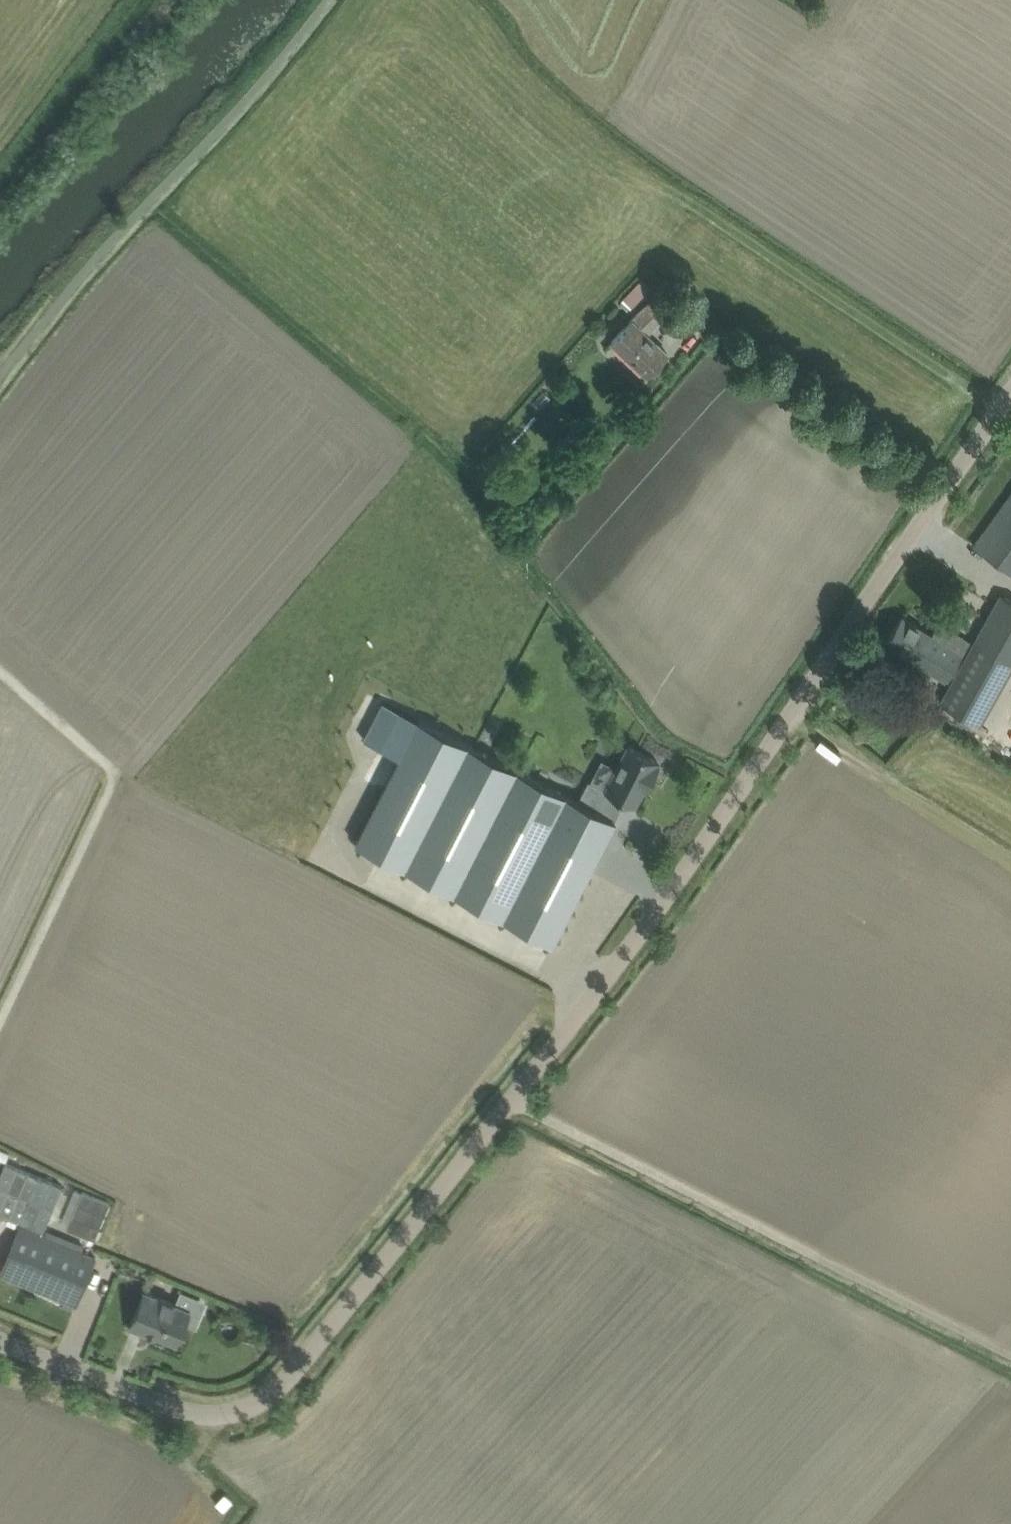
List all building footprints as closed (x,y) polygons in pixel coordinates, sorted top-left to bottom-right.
[(632,305),(646,289),(637,280),(623,297),(632,305)] [(631,319),(611,341),(646,374),(667,353),(647,333),(674,305),(658,291),(631,319)] [(567,431),(557,442),(566,450),(576,438),(567,431)] [(973,544),(989,556),(1010,572),(1010,491),(973,544)] [(939,701),(980,723),(1010,667),(1010,599),(1000,593),(965,655),(902,615),(886,641),(950,682),(939,701)] [(418,719),(355,842),(552,943),(615,820),(614,820),(577,800),(418,719)] [(588,779),(577,800),(614,820),(625,799),(634,804),(643,788),(645,790),(659,763),(656,762),(657,760),(626,744),(604,787),(588,779)] [(543,979),(559,946),(432,886),(428,893),(411,885),(405,898),(427,909),(421,921),(543,979)] [(7,1160),(0,1176),(0,1210),(24,1219),(44,1227),(62,1183),(7,1160)] [(109,1200),(82,1189),(67,1226),(95,1237),(109,1200)] [(95,1256),(80,1250),(83,1243),(46,1228),(43,1233),(21,1225),(21,1226),(20,1225),(0,1273),(75,1304),(95,1256)] [(176,1342),(190,1309),(144,1289),(128,1326),(146,1333),(147,1330),(176,1342)]
